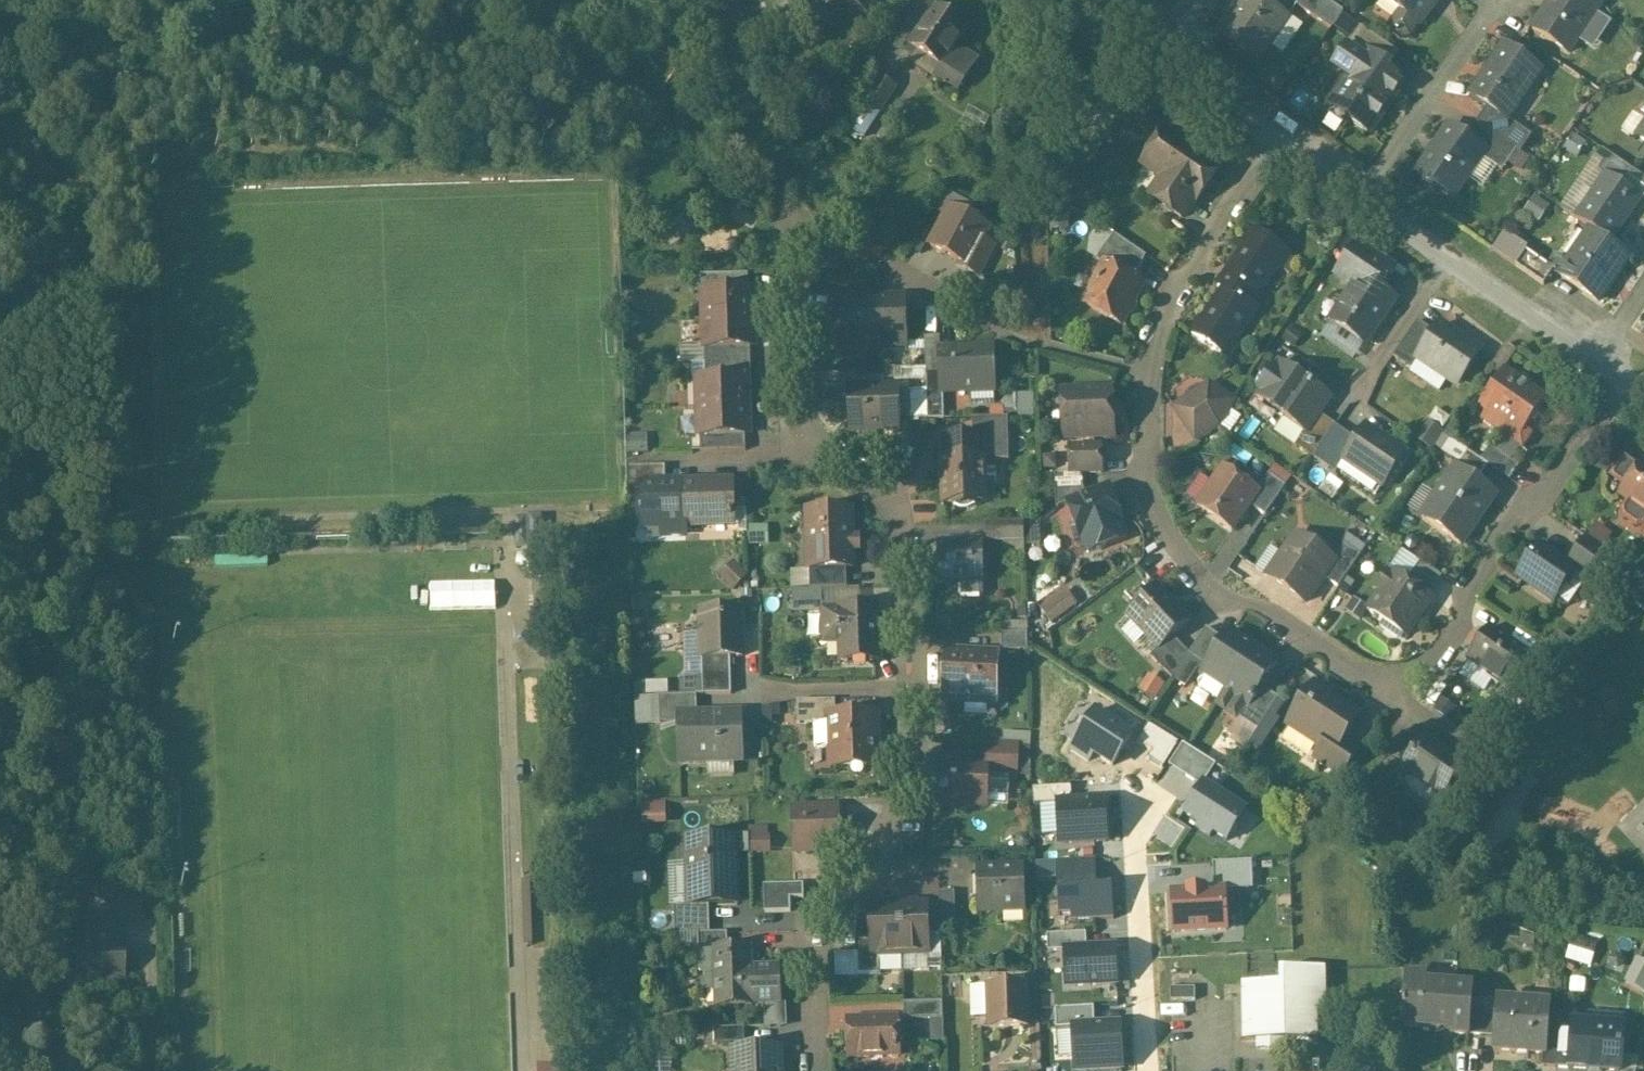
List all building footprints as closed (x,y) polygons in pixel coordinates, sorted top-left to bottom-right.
[(786,5),(801,15),(812,0),(790,0),(786,5)] [(873,20),(885,0),(841,0),(873,20)] [(1259,0),(1240,0),(1217,35),(1257,62),(1287,19),(1259,0)] [(1327,0),(1300,0),(1297,5),(1331,28),(1343,11),(1327,0)] [(1400,10),(1390,23),(1392,32),(1399,38),(1408,36),(1435,0),(1385,0),(1400,10)] [(1530,29),(1565,52),(1594,10),(1584,3),(1586,0),(1549,0),(1530,29)] [(967,31),(937,10),(921,34),(918,32),(910,45),(940,66),(942,68),(955,49),(967,31)] [(1398,53),(1360,27),(1345,48),(1361,59),(1363,55),(1386,70),(1398,53)] [(1539,71),(1503,45),(1469,94),(1486,107),(1505,120),(1539,71)] [(978,65),(955,49),(942,68),(940,66),(935,73),(961,90),(978,65)] [(1386,70),(1363,55),(1361,59),(1329,105),(1369,133),(1404,83),(1386,70)] [(897,89),(881,78),(863,103),(880,114),(897,89)] [(1505,120),(1486,107),(1475,122),(1489,132),(1504,142),(1514,127),(1505,120)] [(1190,128),(1166,111),(1155,127),(1165,134),(1166,132),(1181,142),(1190,128)] [(1478,148),(1447,127),(1416,172),(1452,197),(1481,157),(1484,152),(1478,148)] [(1181,142),(1166,132),(1165,134),(1143,165),(1166,181),(1155,198),(1183,218),(1195,200),(1196,201),(1218,168),(1181,142)] [(1504,142),(1489,132),(1478,148),(1484,152),(1481,157),(1501,170),(1516,150),(1504,142)] [(1632,169),(1601,148),(1596,156),(1603,161),(1597,170),(1605,175),(1607,174),(1622,184),(1632,169)] [(1605,175),(1576,219),(1590,229),(1609,242),(1640,196),(1622,184),(1607,174),(1605,175)] [(988,229),(950,209),(930,247),(960,262),(962,264),(972,246),(977,249),(982,241),(988,229)] [(1289,254),(1252,229),(1243,243),(1245,245),(1218,286),(1223,289),(1251,306),(1277,266),(1280,268),(1289,254)] [(1609,242),(1590,229),(1558,275),(1597,301),(1628,255),(1609,242)] [(1146,256),(1113,234),(1096,260),(1104,265),(1105,263),(1134,279),(1146,256)] [(977,249),(972,246),(962,264),(960,262),(958,266),(979,276),(994,247),(982,241),(977,249)] [(1390,268),(1357,246),(1343,266),(1360,278),(1360,277),(1376,288),(1390,268)] [(1553,270),(1525,251),(1515,266),(1543,285),(1553,270)] [(1134,279),(1105,263),(1104,265),(1083,304),(1121,323),(1142,284),(1134,279)] [(747,275),(701,276),(702,292),(748,290),(747,275)] [(1360,278),(1330,323),(1364,346),(1395,300),(1376,288),(1360,277),(1360,278)] [(1223,289),(1202,321),(1200,319),(1191,333),(1228,358),(1237,344),(1234,342),(1256,309),(1251,306),(1223,289)] [(748,290),(702,292),(703,320),(753,319),(752,290),(748,290)] [(877,292),(831,293),(831,313),(843,313),(845,353),(879,352),(878,347),(877,301),(877,292)] [(905,300),(877,301),(878,347),(906,347),(906,343),(905,313),(905,300)] [(924,312),(905,313),(906,343),(925,343),(925,339),(924,312)] [(753,319),(703,320),(704,349),(750,348),(754,348),(753,319)] [(1435,332),(1417,321),(1393,357),(1411,369),(1419,359),(1418,358),(1435,332)] [(1479,352),(1440,325),(1435,332),(1418,358),(1419,359),(1457,384),(1479,352)] [(926,372),(941,372),(940,350),(939,338),(925,339),(925,343),(926,372)] [(750,348),(704,349),(704,364),(750,363),(750,348)] [(989,349),(943,351),(943,350),(940,350),(941,372),(941,393),(943,393),(944,393),(944,392),(991,390),(991,391),(993,391),(992,348),(990,348),(989,349)] [(750,363),(704,364),(705,379),(751,378),(750,363)] [(1274,369),(1259,391),(1260,391),(1255,398),(1271,409),(1295,374),(1279,363),(1275,370),(1274,369)] [(1504,369),(1478,408),(1485,413),(1481,420),(1522,449),(1532,434),(1526,429),(1547,399),(1532,388),(1534,384),(1522,376),(1519,380),(1504,369)] [(941,393),(941,372),(926,372),(927,420),(944,420),(943,393),(941,393)] [(1330,397),(1295,373),(1295,374),(1271,409),(1270,409),(1304,433),(1305,433),(1319,414),(1330,397)] [(705,379),(696,379),(697,408),(747,407),(747,380),(751,380),(751,378),(705,379)] [(1209,384),(1174,407),(1196,440),(1197,440),(1198,441),(1219,427),(1236,402),(1209,384)] [(898,386),(848,388),(850,432),(899,431),(898,386)] [(1112,389),(1062,391),(1063,439),(1113,437),(1112,389)] [(1041,412),(1041,393),(1010,393),(1010,412),(1041,412)] [(747,407),(697,408),(698,436),(699,436),(699,437),(745,436),(748,435),(747,407)] [(1319,414),(1305,433),(1304,433),(1295,446),(1313,458),(1313,457),(1335,425),(1319,414)] [(1008,460),(1007,418),(972,419),(973,439),(995,438),(995,460),(1008,460)] [(1335,425),(1313,457),(1336,473),(1344,461),(1343,460),(1356,440),(1335,425)] [(1405,453),(1366,427),(1356,440),(1343,460),(1344,461),(1382,487),(1405,453)] [(654,449),(652,431),(637,433),(639,451),(654,449)] [(745,436),(699,437),(700,452),(745,451),(745,436)] [(973,439),(941,440),(941,460),(939,460),(940,483),(942,482),(943,503),(986,501),(984,461),(995,460),(995,438),(973,439)] [(1100,446),(1069,447),(1070,473),(1081,473),(1101,472),(1100,446)] [(1519,467),(1490,447),(1481,460),(1485,464),(1510,480),(1519,467)] [(1481,460),(1466,450),(1453,470),(1472,483),(1485,464),(1481,460)] [(1639,466),(1625,456),(1611,476),(1625,486),(1620,493),(1621,498),(1628,503),(1623,510),(1624,517),(1637,527),(1643,525),(1643,465),(1641,463),(1639,466)] [(666,484),(665,466),(628,468),(628,487),(643,486),(643,484),(666,484)] [(1257,492),(1223,469),(1197,506),(1232,530),(1249,505),(1258,492),(1257,492)] [(1453,470),(1420,520),(1457,546),(1491,495),(1472,483),(1453,470)] [(1070,473),(1055,474),(1056,508),(1068,503),(1068,502),(1085,496),(1081,473),(1070,473)] [(1286,486),(1269,474),(1257,492),(1258,492),(1249,505),(1265,516),(1286,486)] [(732,481),(682,483),(684,527),(685,527),(734,525),(732,481)] [(666,484),(643,484),(643,486),(645,528),(662,528),(662,535),(686,534),(685,527),(684,527),(682,483),(666,484)] [(1085,496),(1068,502),(1068,503),(1081,539),(1099,532),(1122,523),(1108,487),(1085,496)] [(850,510),(806,511),(808,570),(809,570),(846,569),(852,569),(850,510)] [(1014,521),(986,522),(987,542),(1014,542),(1014,521)] [(1122,523),(1099,532),(1104,546),(1127,537),(1122,523)] [(1332,560),(1296,535),(1271,573),(1260,565),(1257,570),(1305,603),(1323,577),(1334,561),(1332,560)] [(1613,557),(1586,539),(1568,565),(1575,570),(1574,571),(1594,585),(1613,557)] [(982,583),(981,542),(937,542),(938,584),(982,583)] [(1360,556),(1343,544),(1332,560),(1334,561),(1323,577),(1338,588),(1360,556)] [(1568,565),(1539,545),(1517,577),(1553,602),(1553,601),(1569,578),(1574,571),(1575,570),(1568,565)] [(1635,547),(1622,547),(1622,563),(1635,563),(1635,547)] [(1438,574),(1416,559),(1402,581),(1424,595),(1438,574)] [(728,573),(741,588),(755,575),(742,560),(728,573)] [(846,569),(809,570),(810,590),(846,589),(846,569)] [(1402,581),(1386,570),(1372,591),(1377,594),(1365,612),(1403,638),(1429,599),(1402,581)] [(1569,578),(1553,601),(1562,608),(1568,606),(1582,587),(1569,578)] [(1190,620),(1157,585),(1126,614),(1159,649),(1172,636),(1190,620)] [(1635,604),(1643,614),(1643,596),(1635,604)] [(876,608),(837,609),(837,612),(822,612),(822,636),(838,635),(839,661),(878,659),(876,608)] [(741,610),(700,611),(701,658),(702,658),(730,657),(742,657),(741,610)] [(1224,640),(1206,628),(1189,654),(1200,662),(1207,666),(1224,640)] [(1523,650),(1490,628),(1467,661),(1501,684),(1523,650)] [(1207,666),(1202,674),(1203,675),(1225,689),(1253,646),(1230,631),(1224,640),(1207,666)] [(1027,633),(1001,634),(1001,651),(1027,650),(1027,633)] [(1189,654),(1172,636),(1159,649),(1150,657),(1161,669),(1162,668),(1172,679),(1173,678),(1189,654)] [(1218,700),(1216,704),(1217,705),(1218,704),(1238,717),(1247,704),(1248,705),(1260,687),(1266,678),(1267,678),(1277,662),(1253,646),(1225,689),(1218,700)] [(995,655),(948,652),(945,700),(995,703),(1002,697),(1002,688),(996,682),(994,682),(995,655)] [(1189,654),(1173,678),(1185,686),(1200,662),(1189,654)] [(730,657),(702,658),(703,695),(731,694),(730,657)] [(1225,689),(1203,675),(1198,683),(1199,688),(1218,700),(1225,689)] [(1360,716),(1314,686),(1288,726),(1321,748),(1334,756),(1344,741),(1360,716)] [(1260,687),(1248,705),(1247,704),(1238,717),(1257,730),(1278,698),(1260,687)] [(696,695),(659,697),(660,723),(679,723),(679,715),(697,714),(696,695)] [(835,700),(796,701),(797,724),(814,723),(815,723),(829,723),(829,715),(836,715),(835,700)] [(1113,767),(1133,736),(1095,710),(1068,751),(1088,763),(1093,755),(1113,767)] [(697,714),(679,715),(679,723),(680,762),(741,760),(740,713),(697,714)] [(836,715),(829,715),(829,723),(815,723),(814,723),(814,747),(818,751),(830,750),(830,766),(831,768),(879,767),(879,748),(877,746),(876,714),(836,715)] [(1162,769),(1177,744),(1149,726),(1138,744),(1152,752),(1147,760),(1162,769)] [(1464,765),(1424,738),(1402,770),(1440,797),(1442,797),(1459,772),(1464,765)] [(1344,741),(1334,756),(1321,748),(1313,759),(1341,777),(1358,751),(1344,741)] [(1017,746),(984,745),(983,767),(988,767),(987,776),(1016,777),(1017,746)] [(1169,766),(1201,787),(1203,783),(1214,765),(1182,745),(1169,766)] [(983,767),(942,765),(940,804),(985,807),(987,776),(988,767),(983,767)] [(1459,772),(1442,797),(1440,797),(1436,803),(1457,818),(1479,786),(1459,772)] [(1246,810),(1203,783),(1201,787),(1183,815),(1198,824),(1195,829),(1209,838),(1212,832),(1226,841),(1246,810)] [(1057,805),(1071,804),(1071,788),(1033,790),(1033,806),(1057,805)] [(1057,805),(1059,845),(1107,842),(1105,803),(1071,804),(1057,805)] [(673,805),(645,806),(645,822),(673,822),(673,805)] [(837,808),(793,810),(794,851),(838,850),(837,808)] [(735,838),(686,839),(688,900),(737,899),(735,838)] [(1057,879),(1095,877),(1094,860),(1056,862),(1057,879)] [(1213,864),(1214,892),(1224,891),(1253,890),(1252,862),(1213,864)] [(1022,908),(1021,866),(978,868),(979,909),(1022,908)] [(1071,920),(1112,917),(1111,889),(1096,890),(1095,877),(1057,879),(1059,914),(1071,914),(1071,920)] [(803,884),(763,885),(764,912),(790,912),(790,898),(803,898),(803,884)] [(1174,933),(1226,930),(1224,891),(1214,892),(1204,892),(1204,891),(1189,892),(1189,893),(1172,894),(1174,933)] [(882,909),(870,909),(871,940),(871,955),(879,954),(901,953),(900,902),(882,903),(882,909)] [(916,902),(900,902),(901,953),(928,952),(927,935),(926,907),(916,907),(916,902)] [(708,905),(673,906),(674,935),(698,934),(709,934),(708,905)] [(939,906),(926,907),(927,935),(940,934),(939,906)] [(111,920),(86,921),(86,946),(76,947),(77,982),(122,980),(121,945),(112,945),(111,920)] [(709,934),(698,934),(698,950),(713,949),(727,949),(727,933),(709,934)] [(1064,951),(1086,950),(1085,934),(1046,936),(1047,952),(1064,951)] [(871,955),(871,940),(858,940),(859,972),(880,972),(879,954),(871,955)] [(727,949),(713,949),(714,976),(702,977),(702,990),(715,990),(715,1007),(719,1007),(750,1006),(751,1005),(778,1004),(777,967),(749,968),(748,948),(727,949)] [(1064,951),(1066,987),(1117,985),(1116,949),(1086,950),(1064,951)] [(1324,968),(1279,969),(1280,983),(1242,984),(1243,1040),(1257,1040),(1258,1040),(1258,1036),(1280,1036),(1281,1039),(1282,1039),(1317,1039),(1316,1013),(1325,1013),(1324,968)] [(1470,986),(1426,982),(1426,975),(1405,973),(1402,1006),(1404,1006),(1402,1025),(1416,1027),(1416,1024),(1447,1027),(1446,1033),(1465,1035),(1466,1032),(1468,1008),(1470,986)] [(1025,986),(988,987),(989,1028),(1026,1027),(1025,986)] [(1194,987),(1170,987),(1170,1000),(1194,1000),(1194,987)] [(1549,1005),(1496,1000),(1494,1034),(1493,1051),(1544,1055),(1545,1055),(1546,1036),(1549,1005)] [(942,1002),(903,1003),(904,1020),(943,1019),(942,1002)] [(1072,1027),(1094,1026),(1093,1007),(1054,1010),(1055,1028),(1072,1027)] [(1483,1009),(1468,1008),(1466,1032),(1481,1033),(1483,1009)] [(1495,1011),(1483,1009),(1481,1033),(1494,1034),(1495,1011)] [(897,1019),(847,1020),(849,1057),(898,1056),(897,1019)] [(1075,1070),(1084,1070),(1122,1069),(1119,1025),(1094,1026),(1072,1027),(1075,1070)] [(1572,1025),(1571,1038),(1569,1069),(1590,1070),(1620,1070),(1621,1066),(1624,1029),(1572,1025)] [(743,1028),(713,1029),(714,1045),(744,1044),(743,1028)] [(1280,1036),(1258,1036),(1258,1040),(1257,1040),(1257,1048),(1282,1048),(1282,1039),(1281,1039),(1280,1036)] [(1558,1037),(1546,1036),(1545,1055),(1544,1055),(1543,1066),(1556,1067),(1558,1037)] [(1571,1038),(1558,1037),(1556,1067),(1569,1069),(1571,1038)] [(732,1050),(733,1070),(781,1070),(781,1049),(732,1050)] [(576,1062),(548,1063),(549,1070),(576,1070),(576,1062)]
